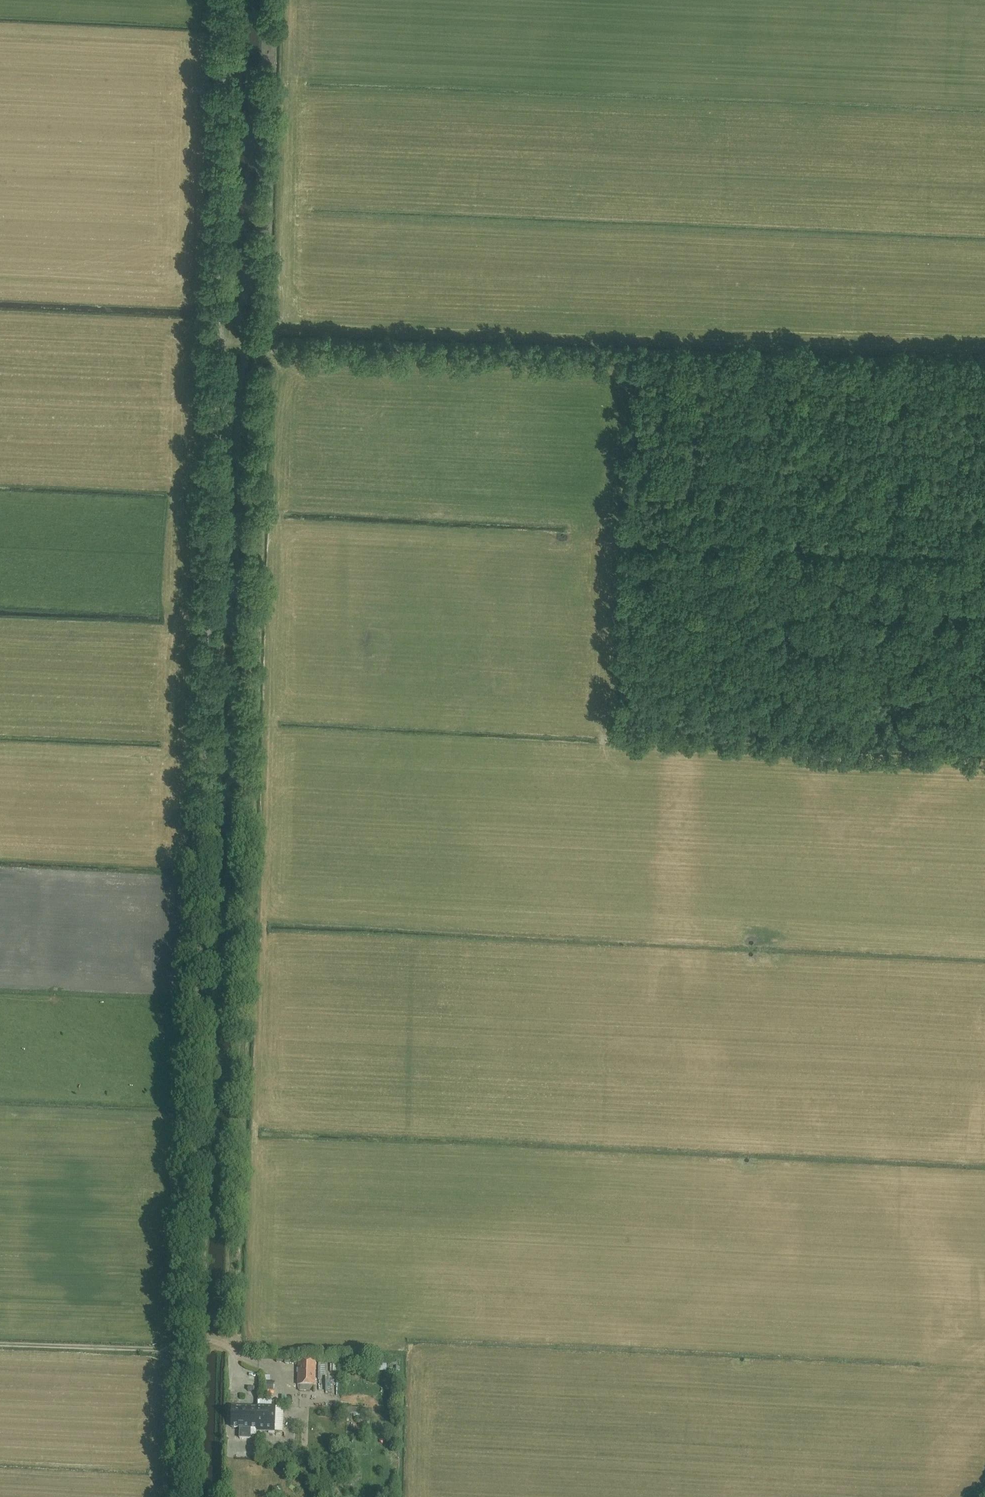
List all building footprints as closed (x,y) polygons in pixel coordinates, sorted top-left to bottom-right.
[(298,1385),(315,1386),(316,1361),(298,1361),(298,1385)] [(258,1406),(258,1408),(233,1407),(232,1427),(240,1427),(240,1437),(251,1438),(251,1427),(257,1428),(257,1430),(275,1430),(276,1406),(258,1406)]
